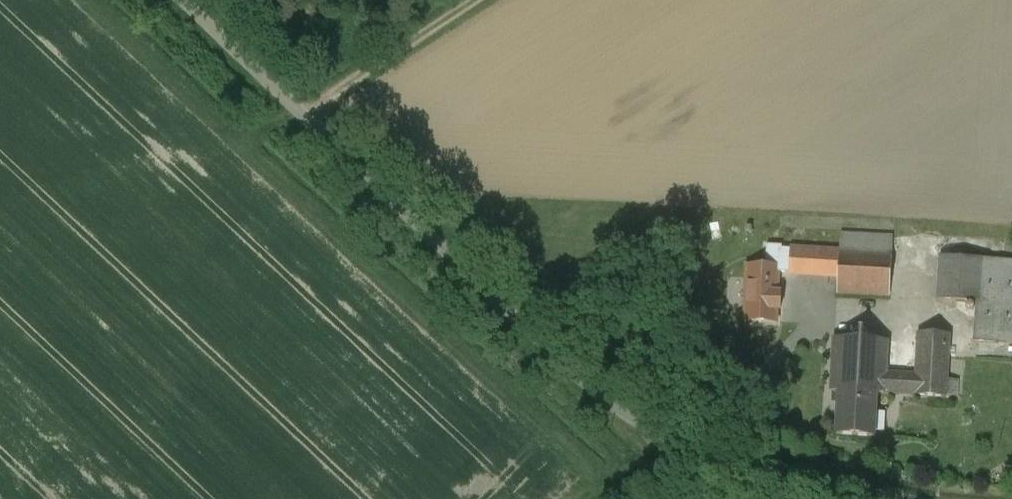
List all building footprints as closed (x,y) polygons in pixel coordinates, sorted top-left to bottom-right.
[(838,254),(784,250),(782,267),(782,273),(837,277),(836,291),(889,295),(893,239),(840,235),(838,254)] [(944,260),(941,301),(979,303),(977,342),(1011,344),(1011,264),(944,260)] [(782,273),(782,267),(753,265),(749,320),(778,323),(782,273)] [(842,390),(881,392),(888,393),(959,396),(960,379),(949,379),(952,337),(924,335),(922,376),(889,374),(891,346),(838,342),(836,390),(842,390)] [(881,392),(842,390),(840,434),(879,435),(881,392)]
